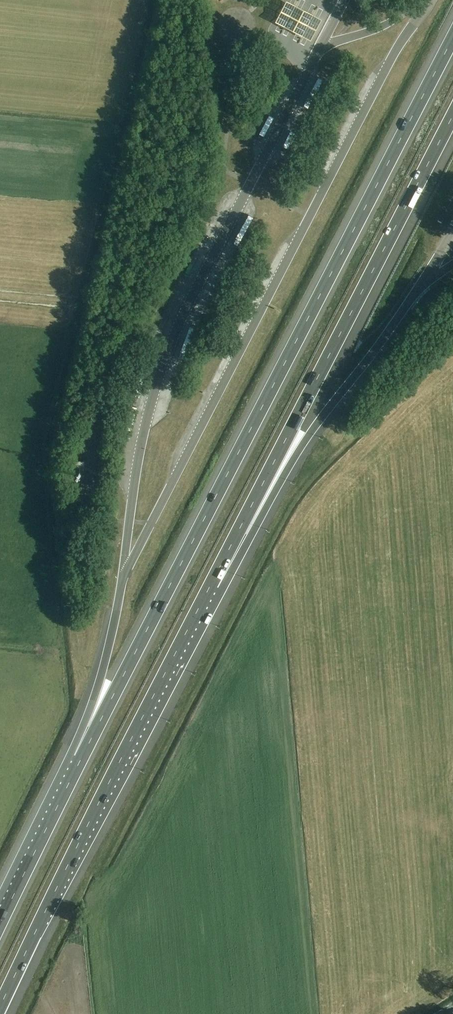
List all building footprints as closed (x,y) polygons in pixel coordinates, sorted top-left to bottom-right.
[(301,13),(285,5),(274,26),(291,35),(310,45),(321,23),(301,13)]
